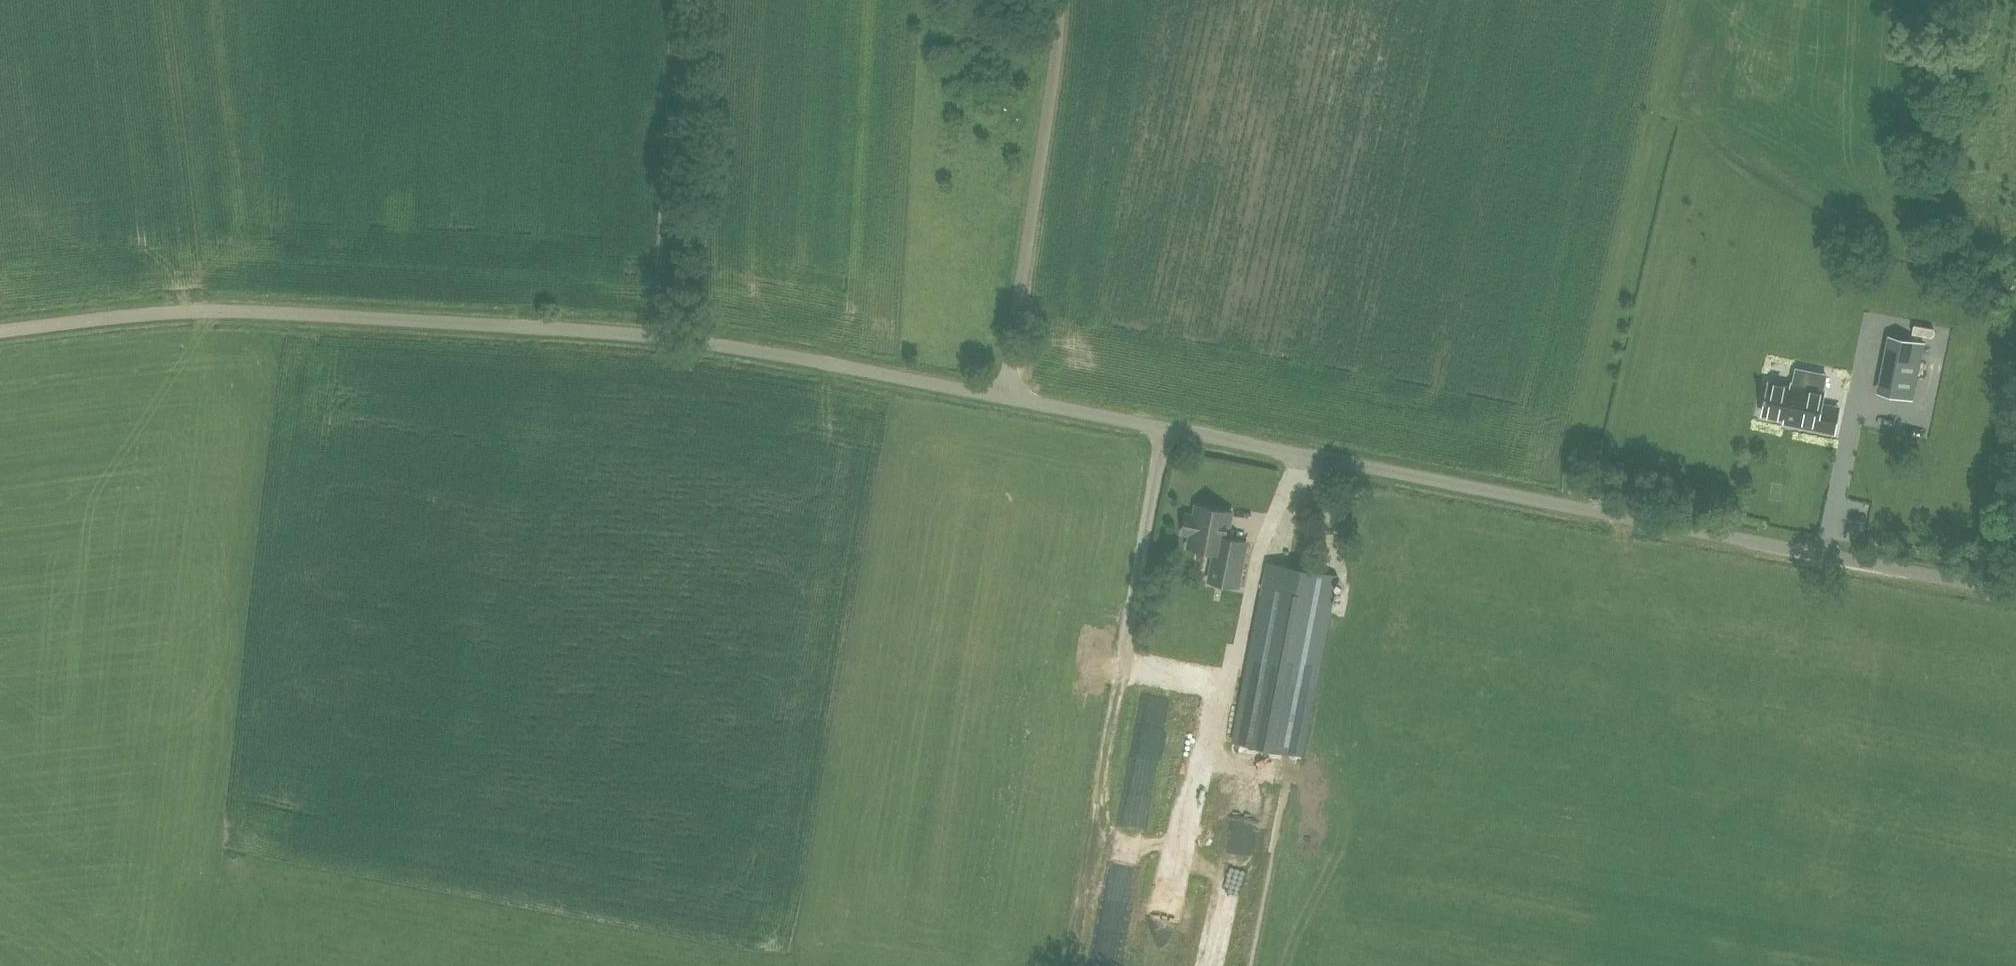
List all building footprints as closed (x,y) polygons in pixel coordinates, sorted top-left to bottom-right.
[(1891,337),(1880,391),(1912,398),(1923,343),(1891,337)] [(1765,400),(1763,413),(1796,419),(1795,423),(1834,431),(1838,414),(1820,410),(1824,390),(1792,384),(1791,388),(1769,383),(1766,395),(1765,395),(1764,400),(1765,400)] [(1238,586),(1245,552),(1247,540),(1227,537),(1232,512),(1196,505),(1194,515),(1187,514),(1184,533),(1191,534),(1188,546),(1215,552),(1210,580),(1238,586)] [(1303,755),(1315,685),(1337,575),(1268,562),(1247,672),(1233,743),(1303,755)]
